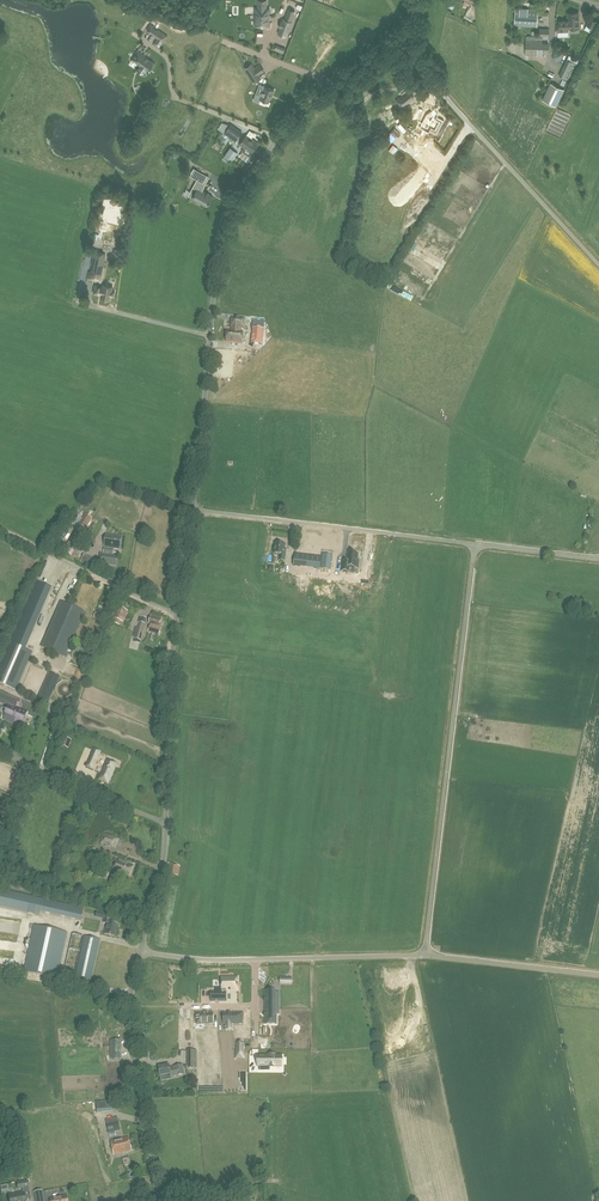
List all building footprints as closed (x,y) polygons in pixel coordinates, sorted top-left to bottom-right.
[(269,8),(267,8),(267,0),(258,0),(258,8),(255,8),(255,14),(255,26),(269,26),(269,22),(269,19),(269,8)] [(280,27),(278,33),(286,36),(288,30),(292,22),(291,22),(294,15),(293,14),(295,11),(289,8),(288,9),(284,19),(283,21),(281,20),(279,27),(280,27)] [(537,27),(538,9),(516,8),(515,25),(537,27)] [(575,12),(574,11),(572,11),(571,13),(567,13),(568,18),(568,19),(570,19),(571,24),(570,24),(570,29),(579,28),(579,12),(575,12)] [(570,29),(570,24),(571,24),(570,19),(568,19),(568,18),(566,18),(566,20),(559,21),(559,25),(557,25),(557,32),(558,37),(568,36),(568,32),(568,29),(570,28),(570,29)] [(593,28),(596,21),(590,18),(587,25),(593,28)] [(148,29),(147,30),(153,35),(158,38),(157,39),(158,40),(157,41),(156,41),(154,43),(159,47),(162,42),(163,43),(167,36),(158,29),(157,30),(154,27),(155,26),(151,24),(148,29)] [(335,35),(329,26),(317,35),(324,44),(335,35)] [(548,55),(549,43),(542,43),(542,40),(525,40),(525,55),(548,55)] [(276,45),(274,50),(283,53),(285,48),(276,45)] [(561,61),(564,52),(555,49),(552,58),(561,61)] [(136,54),(132,59),(142,66),(142,67),(148,71),(149,68),(150,69),(151,67),(150,67),(153,63),(145,57),(146,56),(138,50),(135,54),(136,54)] [(568,80),(576,63),(567,59),(559,75),(568,80)] [(254,82),(261,78),(251,63),(245,67),(254,82)] [(550,83),(542,99),(556,106),(564,89),(550,83)] [(259,86),(256,94),(261,95),(260,99),(268,102),(271,95),(272,95),(274,90),(265,86),(264,88),(259,86)] [(402,108),(414,99),(408,91),(396,101),(398,104),(398,103),(402,108)] [(428,119),(433,115),(435,114),(432,110),(438,107),(435,101),(431,94),(420,100),(424,107),(422,109),(428,119)] [(235,129),(231,126),(226,133),(236,140),(242,132),(236,128),(235,129)] [(251,152),(258,143),(246,134),(240,144),(245,148),(243,151),(249,155),(250,154),(251,152)] [(231,161),(237,152),(231,147),(225,156),(231,161)] [(250,154),(249,155),(245,160),(250,164),(254,158),(250,154)] [(203,183),(207,175),(194,168),(194,169),(191,175),(190,175),(203,183)] [(188,196),(206,206),(208,202),(209,202),(209,201),(212,196),(208,194),(209,193),(205,191),(204,192),(202,191),(205,186),(197,182),(194,188),(193,187),(188,196)] [(122,257),(123,250),(115,249),(114,256),(122,257)] [(89,271),(88,279),(94,280),(96,273),(99,273),(101,266),(103,254),(95,253),(92,265),(91,272),(89,271)] [(101,294),(101,298),(110,299),(111,296),(113,296),(114,291),(112,291),(113,287),(103,285),(103,287),(95,285),(93,293),(95,293),(95,294),(98,294),(99,294),(101,294)] [(244,319),(232,318),(231,327),(232,327),(232,332),(227,331),(226,341),(242,343),(243,332),(240,332),(241,328),(243,328),(244,319)] [(253,328),(251,343),(262,344),(263,329),(253,328)] [(85,513),(79,525),(86,529),(91,517),(85,513)] [(71,556),(84,536),(76,531),(63,551),(71,556)] [(120,549),(121,536),(106,534),(104,547),(114,548),(120,549)] [(285,560),(286,553),(284,552),(285,545),(275,543),(274,553),(280,554),(279,560),(285,560)] [(113,555),(114,548),(104,547),(102,559),(99,559),(99,563),(116,565),(117,556),(113,555)] [(365,570),(368,549),(350,547),(348,561),(341,560),(338,580),(353,582),(355,568),(365,570)] [(320,569),(321,557),(295,554),(293,566),(320,569)] [(330,569),(332,555),(323,554),(321,568),(330,569)] [(33,651),(26,648),(52,587),(35,579),(0,660),(0,683),(16,690),(33,651)] [(65,657),(84,612),(61,602),(42,647),(65,657)] [(124,619),(126,614),(125,614),(126,610),(120,607),(115,618),(116,618),(114,622),(119,625),(121,621),(122,621),(123,618),(124,619)] [(109,616),(110,613),(104,610),(102,615),(96,612),(93,618),(109,625),(112,618),(109,616)] [(150,624),(148,631),(159,634),(162,623),(161,622),(162,617),(151,615),(149,622),(150,622),(150,624)] [(135,638),(141,640),(145,624),(139,622),(137,628),(135,627),(133,637),(135,637),(135,638)] [(47,704),(60,677),(49,672),(37,700),(47,704)] [(1,695),(1,697),(1,696),(6,698),(3,703),(9,706),(3,719),(14,724),(15,721),(22,724),(27,712),(15,707),(17,702),(1,695)] [(65,737),(62,746),(68,748),(71,740),(65,737)] [(90,753),(91,754),(99,757),(101,751),(93,747),(90,753)] [(108,783),(117,763),(108,759),(99,779),(108,783)] [(115,848),(118,839),(103,834),(100,842),(115,848)] [(119,860),(114,858),(113,861),(116,862),(113,871),(119,874),(118,874),(122,876),(123,875),(129,877),(133,865),(123,861),(119,859),(119,860)] [(178,875),(180,866),(170,864),(168,873),(178,875)] [(84,908),(0,889),(0,906),(39,915),(40,911),(81,920),(84,908)] [(106,914),(97,912),(96,917),(104,919),(103,922),(107,923),(105,934),(115,936),(116,927),(118,927),(118,923),(110,921),(111,915),(106,913),(106,914)] [(56,978),(67,932),(34,925),(24,971),(56,978)] [(74,977),(83,936),(72,933),(63,975),(74,977)] [(91,981),(100,939),(85,936),(76,977),(91,981)] [(262,1000),(262,1009),(280,1009),(280,1000),(262,1000)] [(262,1009),(262,1018),(280,1018),(280,1009),(262,1009)] [(195,1018),(195,1031),(215,1031),(214,1018),(195,1018)] [(215,1018),(215,1031),(236,1031),(236,1018),(215,1018)] [(120,1053),(119,1049),(120,1049),(120,1039),(110,1040),(111,1059),(121,1058),(120,1053)] [(196,1053),(185,1053),(185,1061),(196,1062),(196,1053)] [(184,1074),(183,1065),(174,1066),(174,1068),(169,1068),(169,1065),(158,1067),(160,1076),(170,1074),(171,1076),(184,1074)] [(266,1067),(266,1082),(294,1081),(294,1067),(266,1067)] [(233,1069),(233,1089),(246,1089),(246,1069),(233,1069)] [(97,1112),(118,1111),(117,1100),(96,1101),(97,1112)] [(115,1132),(121,1130),(117,1117),(105,1120),(109,1133),(110,1133),(115,1132)] [(114,1155),(132,1151),(128,1137),(111,1141),(114,1155)] [(18,1188),(22,1188),(23,1192),(29,1191),(27,1181),(16,1183),(18,1188)] [(24,1194),(19,1195),(19,1193),(8,1195),(9,1200),(25,1200),(24,1194)]
